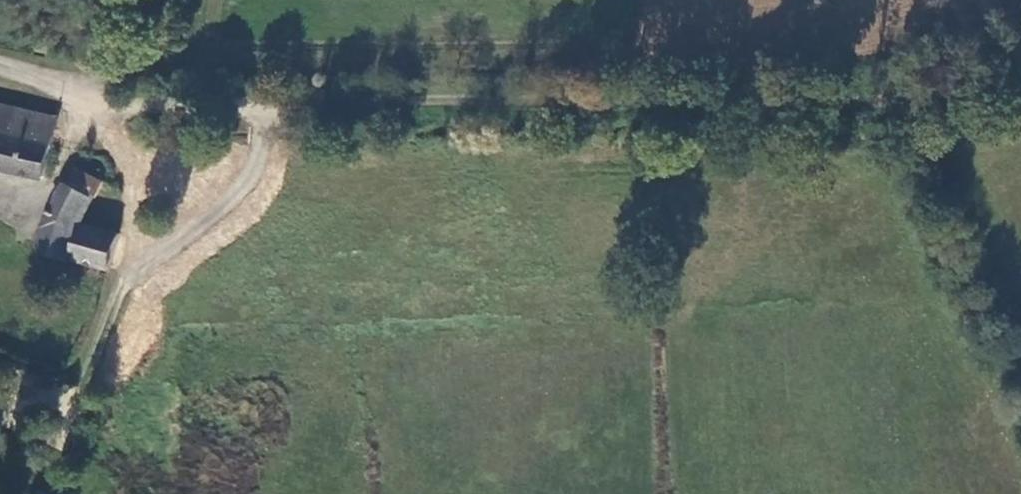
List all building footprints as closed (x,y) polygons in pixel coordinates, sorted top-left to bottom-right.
[(39,177),(53,122),(0,109),(0,167),(39,177)] [(82,223),(98,183),(74,172),(68,185),(60,183),(39,229),(33,251),(64,263),(65,259),(111,270),(119,234),(82,223)] [(66,312),(54,307),(49,322),(62,327),(66,312)]
